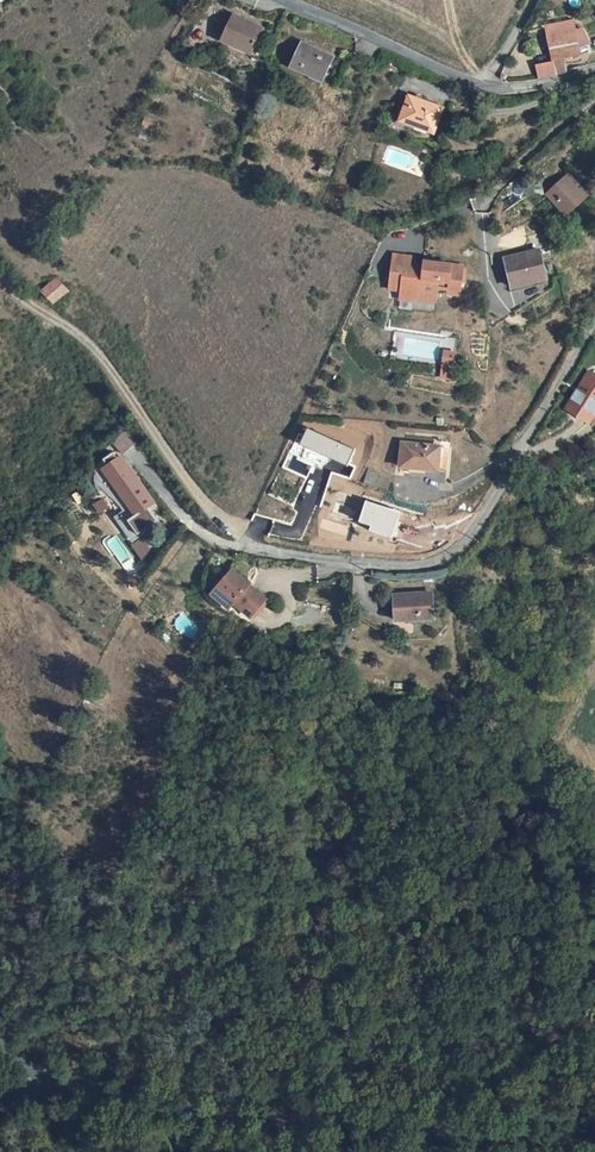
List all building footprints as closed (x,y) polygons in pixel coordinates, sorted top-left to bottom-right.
[(267,27),(242,17),(235,33),(261,44),(267,27)] [(572,18),(544,22),(551,59),(554,72),(566,69),(563,54),(570,53),(570,48),(578,47),(577,42),(574,26),(572,18)] [(582,24),(574,26),(577,42),(586,40),(582,24)] [(304,40),(295,64),(326,77),(336,54),(304,40)] [(536,62),(539,75),(554,72),(551,59),(536,62)] [(411,95),(402,120),(434,131),(443,106),(411,95)] [(581,197),(562,180),(547,197),(566,213),(581,197)] [(537,249),(502,256),(509,285),(527,281),(526,279),(543,276),(537,249)] [(460,266),(422,261),(422,266),(421,272),(410,271),(411,264),(412,256),(391,254),(388,277),(400,278),(399,291),(397,301),(410,302),(411,300),(412,293),(433,295),(433,289),(444,290),(458,291),(460,266)] [(56,274),(40,290),(54,303),(69,287),(56,274)] [(400,278),(388,277),(387,290),(399,291),(400,278)] [(411,300),(432,302),(433,295),(412,293),(411,300)] [(454,362),(444,362),(444,370),(453,370),(454,362)] [(594,380),(585,374),(563,410),(584,423),(590,413),(594,416),(594,379),(594,380)] [(432,443),(428,443),(427,450),(422,449),(423,437),(387,434),(384,457),(430,461),(432,443)] [(123,451),(133,464),(149,452),(140,439),(123,451)] [(122,472),(112,479),(139,516),(144,522),(147,522),(160,513),(161,509),(157,504),(157,503),(130,465),(130,466),(126,460),(118,466),(122,472)] [(274,601),(239,573),(225,591),(242,605),(259,620),(274,601)] [(366,621),(395,629),(404,593),(374,584),(366,621)] [(242,605),(225,591),(220,597),(238,611),(242,605)]
